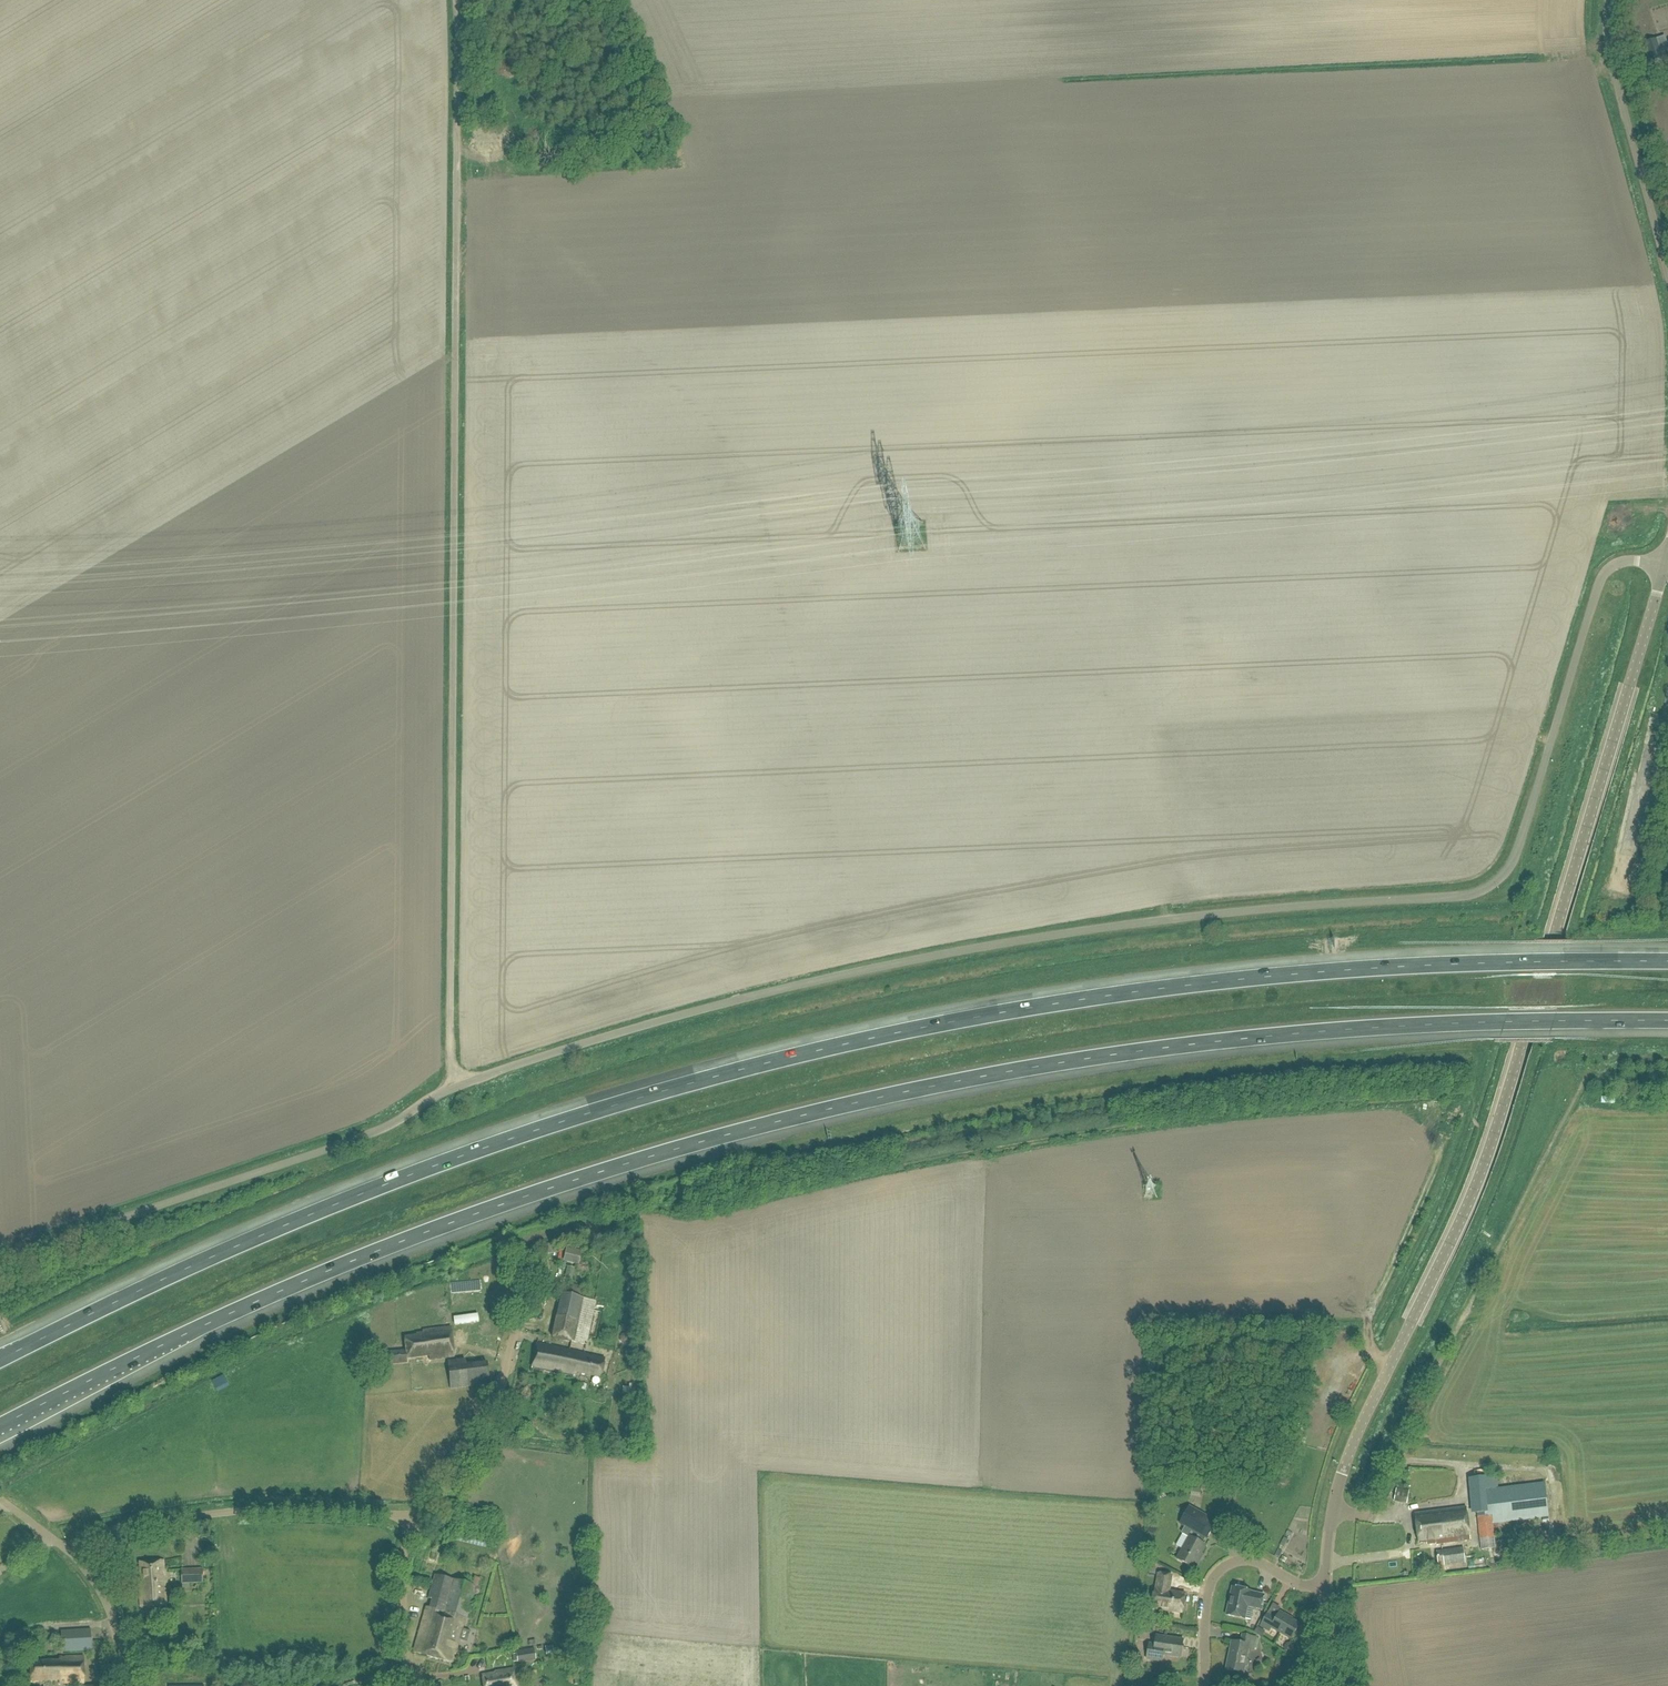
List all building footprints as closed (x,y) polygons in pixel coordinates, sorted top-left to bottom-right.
[(1667,58),(1667,41),(1666,36),(1641,45),(1648,65),(1667,58)] [(581,1252),(566,1249),(563,1262),(578,1265),(581,1252)] [(595,1302),(562,1294),(552,1339),(585,1346),(595,1302)] [(454,1358),(450,1328),(422,1332),(422,1334),(415,1335),(416,1336),(403,1338),(405,1351),(381,1353),(383,1366),(407,1363),(407,1359),(428,1357),(429,1361),(454,1358)] [(579,1353),(536,1344),(531,1369),(573,1378),(574,1374),(600,1379),(604,1360),(578,1354),(579,1353)] [(489,1384),(487,1364),(448,1369),(450,1390),(489,1384)] [(1496,1489),(1495,1476),(1474,1479),(1482,1551),(1495,1549),(1492,1524),(1549,1518),(1545,1484),(1496,1489)] [(1409,1491),(1395,1490),(1394,1502),(1407,1504),(1409,1491)] [(1470,1541),(1466,1508),(1415,1514),(1419,1544),(1426,1543),(1426,1545),(1435,1544),(1436,1545),(1470,1541)] [(1207,1529),(1190,1519),(1185,1527),(1193,1531),(1190,1537),(1190,1536),(1177,1560),(1195,1570),(1200,1560),(1199,1559),(1206,1545),(1200,1542),(1203,1536),(1207,1529)] [(1464,1564),(1463,1549),(1435,1552),(1437,1564),(1443,1563),(1443,1566),(1464,1564)] [(164,1575),(164,1561),(140,1562),(140,1578),(139,1579),(140,1608),(166,1606),(165,1593),(163,1593),(163,1575),(164,1575)] [(203,1583),(202,1570),(180,1570),(181,1588),(189,1588),(188,1584),(203,1583)] [(1171,1576),(1157,1574),(1155,1590),(1154,1590),(1151,1609),(1182,1614),(1185,1595),(1169,1592),(1171,1576)] [(476,1587),(435,1575),(428,1599),(432,1600),(430,1608),(426,1607),(413,1652),(451,1663),(454,1655),(455,1655),(456,1651),(459,1652),(469,1618),(467,1617),(476,1587)] [(1250,1591),(1232,1587),(1226,1615),(1245,1620),(1245,1619),(1250,1620),(1253,1609),(1261,1610),(1264,1595),(1250,1592),(1250,1591)] [(187,1606),(186,1594),(174,1595),(175,1606),(187,1606)] [(1289,1617),(1280,1612),(1276,1620),(1267,1615),(1260,1627),(1270,1632),(1272,1629),(1291,1640),(1300,1625),(1288,1619),(1289,1617)] [(92,1652),(91,1631),(61,1631),(62,1653),(61,1653),(61,1657),(59,1657),(59,1661),(30,1661),(31,1681),(59,1681),(59,1685),(84,1685),(83,1658),(69,1658),(69,1652),(92,1652)] [(1257,1638),(1242,1635),(1241,1643),(1232,1641),(1226,1671),(1243,1675),(1248,1650),(1254,1651),(1257,1638)] [(1184,1640),(1156,1636),(1155,1644),(1149,1643),(1147,1660),(1163,1662),(1164,1656),(1181,1658),(1184,1640)] [(536,1659),(534,1648),(515,1651),(516,1654),(512,1655),(513,1663),(536,1659)] [(514,1669),(495,1673),(496,1674),(482,1676),(484,1685),(517,1685),(514,1669)]
